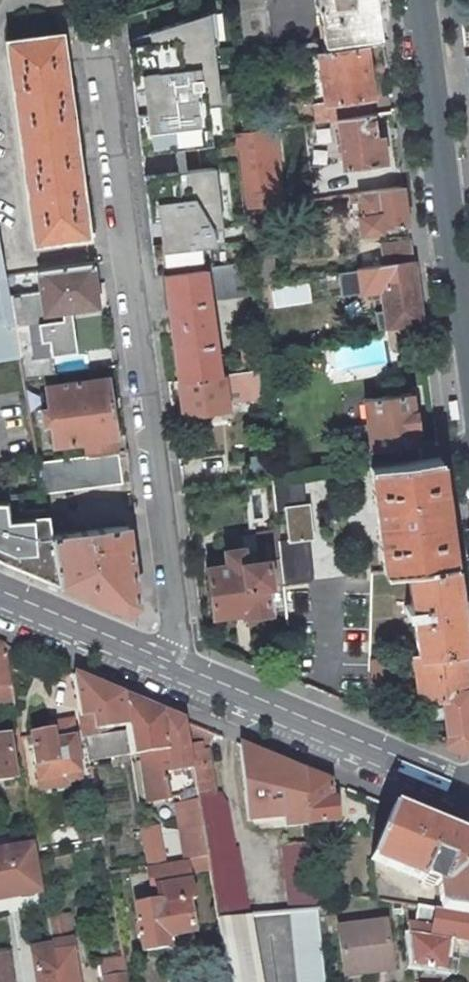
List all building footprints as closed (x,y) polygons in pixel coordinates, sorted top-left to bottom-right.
[(244,52),(271,49),(266,9),(272,0),(238,0),(244,52)] [(378,0),(318,0),(323,41),(382,33),(378,0)] [(210,14),(150,33),(151,43),(129,46),(135,91),(144,90),(146,112),(137,113),(142,154),(213,145),(208,104),(221,103),(210,14)] [(34,243),(89,235),(61,33),(7,40),(34,243)] [(372,96),(365,47),(319,53),(325,102),(369,96),(372,96)] [(135,91),(137,113),(146,112),(144,90),(135,91)] [(313,104),(315,122),(337,119),(371,114),(369,96),(325,102),(313,104)] [(374,139),(371,114),(337,119),(344,167),(385,162),(381,138),(374,139)] [(285,203),(277,128),(235,133),(243,209),(285,203)] [(153,245),(156,275),(164,274),(205,269),(218,267),(216,253),(225,251),(215,169),(145,177),(150,222),(159,221),(162,244),(153,245)] [(382,229),(408,225),(403,187),(358,193),(362,216),(358,216),(361,234),(382,231),(382,229)] [(153,245),(162,244),(159,221),(150,222),(153,245)] [(356,254),(358,270),(413,262),(410,241),(380,245),(381,251),(356,254)] [(13,323),(8,295),(5,274),(0,247),(0,326),(13,323)] [(227,266),(225,251),(216,253),(218,267),(227,266)] [(259,252),(248,254),(248,263),(251,285),(263,284),(259,252)] [(76,352),(70,309),(98,306),(92,262),(38,270),(41,291),(8,295),(13,323),(23,379),(54,375),(51,356),(76,352)] [(421,324),(419,310),(416,285),(413,262),(358,270),(352,271),(338,273),(339,283),(354,281),(360,280),(362,292),(381,290),(384,311),(378,311),(376,312),(379,331),(388,329),(421,324)] [(218,267),(205,269),(209,299),(252,293),(251,285),(248,263),(227,266),(218,267)] [(164,274),(178,380),(219,375),(209,299),(205,269),(164,274)] [(357,300),(376,297),(378,311),(384,311),(381,290),(362,292),(360,280),(354,281),(357,300)] [(23,379),(13,323),(0,326),(0,342),(3,356),(0,356),(0,382),(23,379)] [(397,344),(423,339),(421,324),(388,329),(391,348),(398,347),(397,344)] [(241,343),(244,372),(260,370),(258,351),(257,342),(241,343)] [(183,414),(227,408),(226,399),(263,395),(262,393),(260,370),(244,372),(238,372),(223,374),(219,375),(178,380),(183,414)] [(116,436),(108,377),(46,386),(48,407),(41,408),(43,424),(50,423),(53,445),(84,440),(116,436)] [(371,467),(421,460),(418,444),(411,392),(364,399),(368,426),(347,428),(353,469),(371,467)] [(117,452),(116,436),(84,440),(86,456),(117,452)] [(121,482),(117,452),(86,456),(39,463),(41,479),(43,493),(121,482)] [(371,467),(384,571),(407,568),(452,562),(439,458),(421,460),(371,467)] [(303,505),(301,476),(272,480),(272,481),(275,509),(285,508),(303,505)] [(59,583),(51,535),(47,516),(25,518),(22,492),(3,495),(4,501),(0,501),(0,558),(59,583)] [(285,508),(288,540),(307,538),(311,537),(311,536),(308,505),(307,504),(303,505),(285,508)] [(127,525),(51,535),(59,583),(127,611),(138,603),(127,525)] [(243,561),(267,558),(271,584),(283,583),(278,541),(277,531),(255,534),(255,535),(241,537),(241,535),(223,538),(224,550),(241,548),(243,561)] [(288,540),(278,541),(283,583),(283,585),(312,580),(307,538),(288,540)] [(243,615),(269,611),(266,585),(271,584),(267,558),(243,561),(241,548),(224,550),(226,563),(207,567),(213,614),(242,610),(243,615)] [(412,612),(418,653),(464,649),(452,562),(407,568),(411,604),(404,605),(405,613),(412,612)] [(4,645),(0,644),(0,706),(14,706),(11,685),(4,645)] [(444,744),(463,751),(468,748),(468,688),(464,649),(418,653),(424,701),(443,700),(443,706),(445,717),(447,733),(444,744)] [(381,717),(383,657),(370,658),(368,712),(381,717)] [(122,695),(73,674),(85,738),(100,735),(99,730),(127,725),(122,695)] [(141,753),(148,804),(171,800),(170,798),(167,782),(166,773),(165,768),(170,767),(168,747),(164,712),(132,699),(122,695),(127,725),(127,730),(132,755),(141,753)] [(168,747),(170,767),(165,768),(166,773),(167,782),(181,780),(180,771),(192,769),(188,745),(184,721),(164,712),(168,747)] [(51,731),(30,735),(39,783),(61,779),(60,776),(81,772),(72,721),(50,725),(51,731)] [(215,733),(184,721),(188,745),(200,743),(208,748),(215,733)] [(100,735),(85,738),(89,762),(131,755),(132,755),(127,730),(100,735)] [(8,736),(0,738),(0,781),(14,778),(8,736)] [(196,787),(197,797),(215,794),(214,794),(206,750),(202,751),(200,743),(188,745),(192,769),(196,787)] [(304,770),(239,744),(247,821),(278,818),(279,823),(284,823),(285,828),(301,826),(302,837),(309,836),(308,824),(304,770)] [(329,781),(304,770),(308,824),(316,823),(317,835),(333,834),(332,822),(337,821),(335,800),(332,801),(329,781)] [(196,787),(178,790),(179,796),(180,803),(198,800),(197,797),(196,787)] [(215,794),(197,797),(198,800),(203,826),(208,856),(219,919),(248,916),(246,903),(236,848),(233,848),(225,806),(218,793),(214,794),(215,794)] [(369,826),(384,833),(394,808),(379,802),(369,826)] [(394,808),(384,833),(373,861),(423,881),(421,887),(430,890),(433,883),(438,885),(441,911),(468,916),(468,840),(394,808)] [(203,826),(181,829),(186,860),(208,856),(203,826)] [(157,827),(143,830),(149,867),(153,866),(163,864),(157,827)] [(283,846),(290,911),(317,908),(315,890),(313,870),(310,843),(283,846)] [(0,851),(0,893),(8,891),(18,896),(42,892),(34,845),(0,851)] [(138,923),(140,935),(138,935),(138,938),(141,937),(143,951),(168,946),(166,937),(194,932),(187,900),(180,861),(163,864),(153,866),(159,901),(135,906),(138,921),(136,922),(136,924),(138,923)] [(261,901),(246,903),(248,916),(250,915),(262,914),(261,901)] [(468,941),(468,916),(441,911),(417,907),(414,924),(409,923),(413,964),(443,969),(447,937),(468,941)] [(319,935),(317,908),(290,911),(289,911),(296,981),(323,981),(319,935)] [(57,981),(79,981),(68,915),(47,919),(50,936),(52,948),(57,981)] [(250,915),(248,916),(219,919),(229,981),(261,981),(250,915)] [(385,921),(337,927),(343,971),(361,969),(361,973),(391,969),(385,921)] [(36,981),(57,981),(52,948),(42,950),(31,952),(32,956),(36,978),(36,981)] [(9,956),(0,957),(0,981),(13,981),(9,956)] [(126,975),(123,960),(96,964),(100,981),(127,981),(126,975)]
